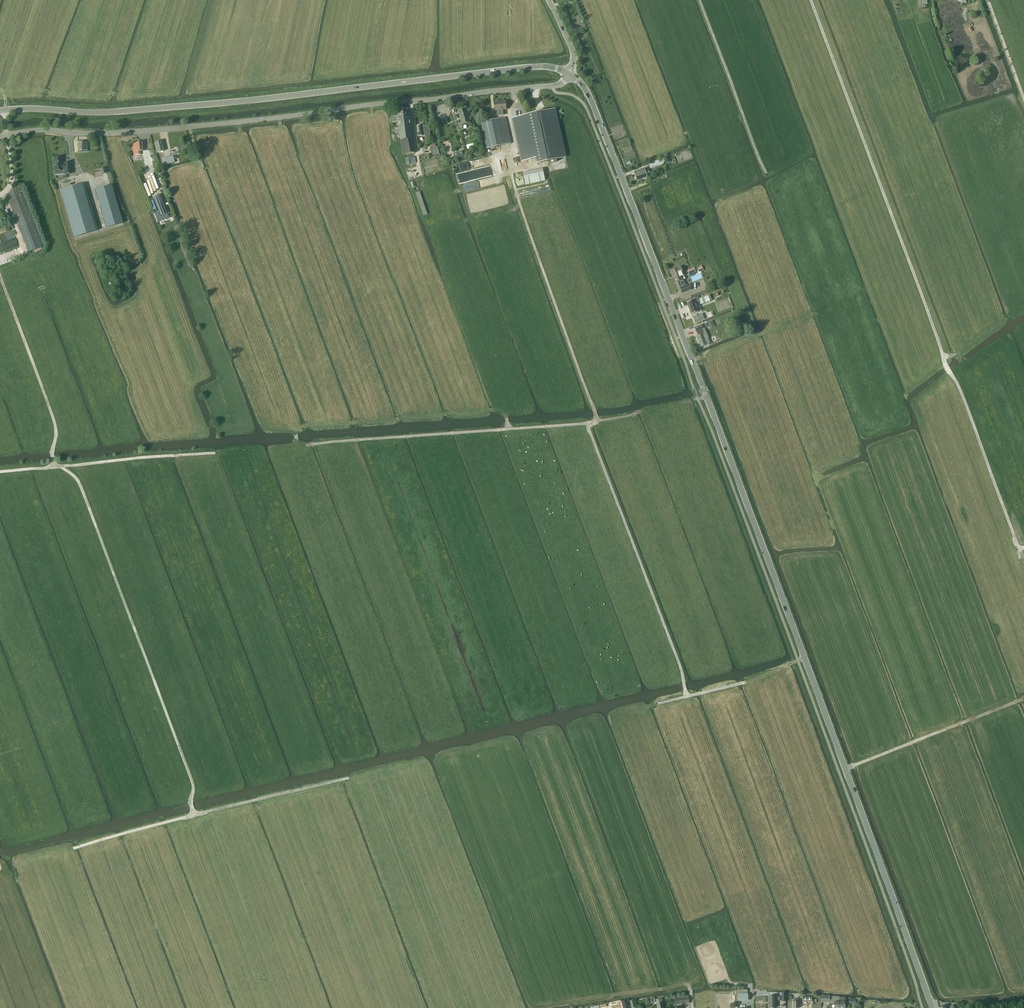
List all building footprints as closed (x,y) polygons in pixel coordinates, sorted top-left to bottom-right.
[(506,101),(494,102),(495,110),(495,115),(503,115),(503,110),(506,110),(506,101)] [(466,108),(458,110),(462,123),(458,124),(460,129),(463,128),(462,125),(470,122),(468,113),(470,113),(469,108),(466,109),(466,108)] [(555,109),(512,118),(522,161),(538,158),(539,163),(565,157),(555,109)] [(398,116),(392,117),(392,123),(399,122),(398,119),(402,119),(403,121),(405,120),(405,121),(410,121),(409,112),(398,114),(398,116)] [(487,149),(511,143),(506,117),(481,122),(487,149)] [(395,129),(392,130),(393,132),(395,132),(396,134),(400,133),(401,140),(403,155),(415,153),(413,139),(410,121),(405,121),(405,120),(403,121),(402,119),(398,119),(399,122),(399,128),(395,129)] [(431,137),(430,129),(429,124),(417,126),(418,137),(425,136),(425,138),(431,137)] [(157,153),(164,151),(161,141),(154,143),(157,153)] [(78,151),(88,151),(88,150),(87,150),(87,143),(78,143),(78,151)] [(136,144),(133,144),(133,155),(140,155),(140,151),(142,151),(142,143),(136,143),(136,144)] [(440,155),(438,146),(431,147),(433,157),(440,155)] [(407,165),(416,163),(415,156),(406,158),(407,165)] [(164,165),(174,162),(173,157),(163,159),(164,165)] [(61,158),(54,159),(55,171),(55,175),(65,174),(71,174),(70,163),(64,163),(64,164),(62,164),(61,158)] [(653,162),(648,163),(650,167),(655,166),(655,167),(663,165),(662,163),(664,162),(666,162),(664,158),(662,158),(653,162)] [(525,185),(545,181),(543,169),(523,173),(525,185)] [(644,169),(634,172),(637,180),(647,176),(646,173),(649,172),(647,169),(645,170),(644,169)] [(84,184),(60,191),(74,237),(98,230),(84,184)] [(123,223),(112,185),(95,190),(106,228),(123,223)] [(44,246),(22,189),(6,195),(28,252),(44,246)] [(427,214),(420,192),(415,193),(423,216),(427,214)] [(160,195),(153,197),(161,216),(167,214),(160,195)] [(158,212),(154,213),(158,222),(169,218),(167,214),(160,217),(158,212)] [(677,268),(671,271),(678,287),(680,287),(682,293),(692,289),(689,284),(685,285),(683,280),(682,280),(681,277),(683,276),(682,273),(683,272),(681,267),(677,268)] [(693,281),(704,278),(702,272),(691,276),(693,281)] [(715,296),(712,297),(717,309),(730,305),(725,290),(714,294),(715,296)] [(690,302),(687,303),(691,314),(691,315),(699,312),(698,312),(695,303),(699,301),(697,298),(690,300),(690,302)] [(702,313),(693,317),(695,323),(704,319),(702,313)] [(694,327),(697,336),(701,347),(710,343),(708,339),(709,338),(706,332),(704,328),(703,329),(702,325),(694,327)] [(839,997),(829,997),(829,996),(821,996),(821,1001),(829,1001),(829,1003),(834,1003),(834,1007),(839,1007),(839,997)] [(780,1000),(780,997),(775,997),(773,997),(769,997),(769,1007),(775,1007),(775,1001),(775,1000),(780,1000)]
